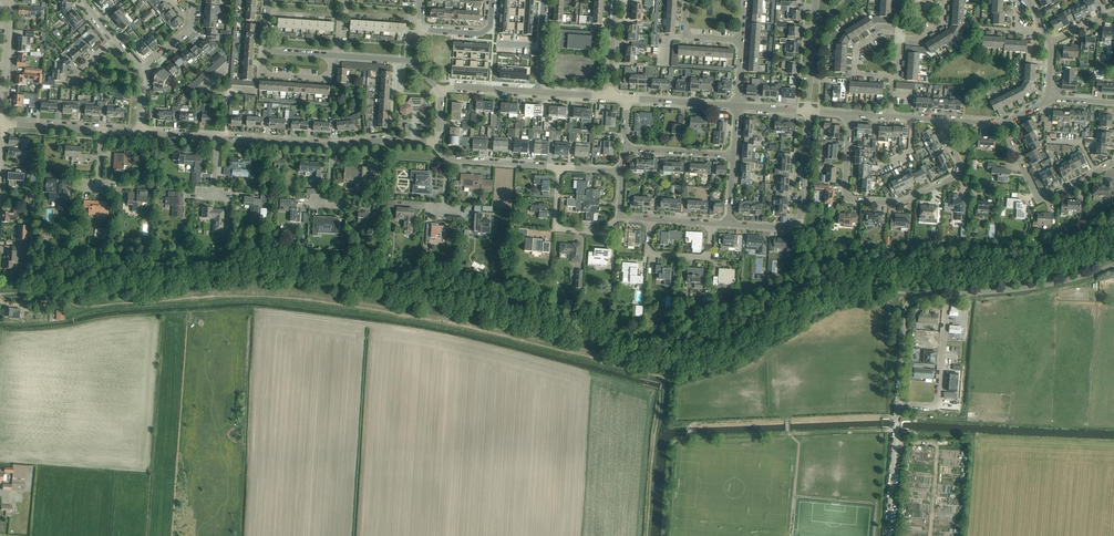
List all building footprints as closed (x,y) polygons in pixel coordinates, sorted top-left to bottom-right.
[(69,8),(68,9),(68,3),(71,3),(71,0),(59,0),(59,2),(60,2),(60,11),(69,8)] [(1097,0),(1091,0),(1084,3),(1085,5),(1086,4),(1090,13),(1097,9),(1096,7),(1100,5),(1097,0)] [(163,4),(161,1),(154,8),(160,15),(167,9),(169,7),(165,2),(163,4)] [(501,4),(500,11),(516,12),(516,10),(516,8),(511,8),(511,4),(501,4)] [(632,12),(642,13),(642,5),(633,4),(632,12)] [(1079,8),(1083,17),(1090,14),(1090,13),(1086,4),(1085,5),(1079,8)] [(519,9),(518,12),(534,13),(534,6),(524,5),(524,9),(519,9)] [(794,11),(794,7),(781,6),(776,5),(776,10),(787,11),(787,15),(787,19),(800,20),(800,11),(794,11)] [(31,16),(35,16),(35,13),(39,14),(38,18),(44,19),(45,8),(40,7),(34,7),(33,9),(19,8),(18,14),(27,14),(27,16),(31,16)] [(115,20),(125,12),(121,7),(114,13),(110,17),(112,19),(113,18),(115,20)] [(60,11),(57,12),(58,14),(57,14),(61,20),(62,21),(66,23),(67,24),(68,24),(78,15),(74,11),(71,13),(68,9),(69,8),(60,11)] [(1071,21),(1075,19),(1076,21),(1083,17),(1079,8),(1071,11),(1070,8),(1066,10),(1071,21)] [(169,11),(167,9),(160,15),(163,18),(162,19),(166,23),(167,23),(174,16),(176,15),(171,10),(169,11)] [(1069,24),(1068,23),(1071,21),(1066,10),(1061,13),(1063,16),(1058,19),(1062,28),(1069,24)] [(889,24),(893,25),(894,15),(891,15),(891,11),(880,11),(880,16),(881,16),(884,17),(887,17),(890,17),(889,24)] [(125,12),(115,20),(117,23),(116,24),(118,26),(129,17),(125,12)] [(518,12),(518,16),(524,17),(523,20),(533,21),(534,13),(518,12)] [(642,13),(632,12),(632,20),(637,20),(637,23),(652,24),(652,21),(643,20),(641,20),(642,13)] [(563,15),(554,14),(554,21),(556,21),(556,24),(562,24),(563,15)] [(78,15),(68,24),(72,28),(71,29),(71,33),(72,34),(76,30),(83,24),(82,24),(82,25),(79,22),(82,20),(78,15)] [(176,19),(174,16),(167,23),(170,26),(172,24),(176,28),(182,22),(178,17),(176,19)] [(877,23),(875,16),(870,19),(868,17),(863,20),(869,29),(874,26),(873,25),(877,23)] [(129,17),(118,26),(120,28),(121,27),(123,30),(128,26),(130,28),(132,26),(134,24),(135,24),(129,17)] [(500,18),(499,26),(515,27),(515,23),(510,22),(510,19),(500,18)] [(278,28),(286,28),(286,19),(278,19),(278,28)] [(286,28),(294,29),(294,20),(286,19),(286,28)] [(1055,31),(1062,28),(1058,19),(1053,21),(1052,19),(1049,21),(1055,31)] [(302,20),(294,20),(294,29),(302,29),(302,20)] [(302,20),(302,29),(310,30),(310,21),(302,20)] [(358,30),(359,21),(351,20),(350,30),(358,30)] [(867,31),(869,29),(863,20),(859,23),(867,37),(869,35),(867,31)] [(310,21),(310,30),(317,31),(318,21),(310,21)] [(326,22),(318,21),(317,31),(325,31),(326,22)] [(359,21),(358,30),(366,31),(367,21),(359,21)] [(375,22),(367,21),(366,31),(374,31),(375,22)] [(334,23),(326,22),(325,31),(333,32),(334,23)] [(382,32),(383,23),(375,22),(374,31),(382,32)] [(390,32),(391,23),(383,23),(382,32),(390,32)] [(398,33),(398,24),(391,23),(390,32),(398,33)] [(651,28),(652,24),(637,23),(637,26),(628,26),(627,33),(637,34),(638,34),(639,27),(643,27),(651,28)] [(865,38),(867,37),(859,23),(854,25),(859,35),(862,33),(865,38)] [(246,31),(255,32),(256,25),(243,24),(243,27),(247,27),(246,31)] [(398,24),(398,33),(406,33),(406,24),(398,24)] [(854,25),(849,28),(858,43),(860,41),(857,36),(859,35),(854,25)] [(967,26),(963,26),(952,25),(952,26),(950,30),(949,30),(954,38),(961,27),(965,29),(967,26)] [(499,26),(499,33),(509,34),(509,30),(515,30),(515,27),(499,26)] [(517,27),(517,31),(519,31),(523,31),(522,35),(532,35),(533,28),(517,27)] [(788,35),(788,39),(789,39),(793,39),(796,40),(796,36),(799,36),(799,28),(794,27),(790,27),(789,36),(788,35)] [(941,28),(950,42),(955,39),(954,38),(949,30),(946,31),(943,27),(941,28)] [(91,28),(82,36),(91,46),(97,41),(97,39),(99,38),(91,28)] [(855,44),(858,43),(849,28),(844,31),(845,32),(850,41),(853,39),(855,44)] [(945,45),(950,42),(941,28),(939,29),(942,34),(939,35),(945,45)] [(1113,38),(1113,35),(1113,29),(1102,28),(1102,35),(1098,35),(1098,40),(1098,42),(1105,43),(1106,37),(1113,38)] [(208,40),(219,41),(219,36),(216,36),(217,30),(208,30),(207,37),(210,37),(210,40),(208,40)] [(567,49),(591,51),(592,36),(590,36),(590,32),(559,30),(558,33),(560,33),(559,39),(558,38),(557,48),(567,49)] [(18,44),(30,45),(30,41),(30,38),(34,38),(34,32),(26,31),(26,37),(19,37),(18,44)] [(255,39),(255,32),(246,31),(244,31),(243,38),(246,38),(246,39),(255,39)] [(849,40),(850,41),(845,32),(837,44),(847,45),(849,40)] [(932,34),(940,48),(945,45),(939,35),(937,37),(934,32),(932,34)] [(144,40),(152,49),(157,45),(155,43),(157,41),(158,42),(159,42),(157,39),(152,35),(151,33),(147,37),(149,39),(146,42),(144,40)] [(636,38),(637,34),(627,33),(627,41),(632,41),(632,45),(647,46),(647,42),(639,41),(639,38),(636,38)] [(936,51),(940,48),(932,34),(930,35),(932,40),(930,41),(936,51)] [(74,43),(82,53),(88,48),(88,47),(90,45),(91,46),(82,36),(78,39),(80,42),(76,45),(74,43)] [(1094,49),(1095,40),(1095,38),(1095,37),(1094,36),(1092,36),(1091,37),(1086,37),(1085,42),(1081,42),(1081,50),(1088,51),(1088,49),(1094,49)] [(793,39),(789,39),(780,39),(780,43),(790,44),(789,52),(787,52),(786,57),(794,57),(795,53),(798,53),(798,44),(793,43),(793,39)] [(151,49),(152,49),(144,40),(140,43),(142,45),(138,49),(144,56),(149,51),(148,49),(150,47),(151,49)] [(199,44),(199,45),(206,53),(206,52),(210,49),(212,51),(215,48),(208,40),(209,41),(207,43),(205,41),(200,45),(199,44)] [(936,51),(930,41),(925,44),(926,45),(922,47),(924,54),(929,51),(931,53),(936,51)] [(454,43),(453,52),(456,52),(457,52),(456,58),(460,58),(461,42),(454,42),(454,43)] [(461,42),(460,58),(464,58),(464,52),(465,52),(468,53),(468,43),(461,42)] [(68,54),(73,60),(74,61),(79,56),(80,54),(82,52),(82,53),(74,43),(69,47),(72,50),(68,54)] [(476,43),(474,59),(478,59),(479,57),(479,53),(482,54),(483,44),(476,43)] [(483,44),(482,54),(485,54),(485,57),(485,60),(489,60),(490,44),(483,44)] [(206,53),(199,45),(200,46),(198,48),(196,46),(191,50),(190,49),(197,58),(197,57),(201,54),(203,56),(206,53)] [(626,47),(626,55),(638,56),(638,53),(639,53),(639,51),(638,51),(638,48),(647,49),(647,46),(632,45),(632,47),(626,47)] [(1073,59),(1073,57),(1077,57),(1078,46),(1072,45),(1071,48),(1064,47),(1063,59),(1073,59)] [(919,59),(919,53),(918,53),(915,53),(912,53),(909,53),(910,46),(906,46),(905,55),(908,55),(908,58),(919,59)] [(194,61),(197,58),(190,49),(190,50),(191,51),(189,53),(187,51),(182,55),(181,54),(188,63),(188,62),(192,59),(194,61)] [(64,58),(58,63),(67,67),(71,63),(71,62),(73,60),(68,54),(65,50),(61,54),(64,58)] [(185,66),(188,63),(181,54),(182,56),(180,57),(178,55),(173,60),(182,71),(179,67),(183,63),(185,66)] [(26,55),(24,55),(18,55),(18,59),(17,59),(17,66),(25,67),(25,61),(28,62),(29,58),(26,58),(26,55)] [(638,56),(626,55),(625,63),(635,63),(635,56),(638,56)] [(253,67),(253,60),(244,59),(245,59),(242,59),(242,61),(244,62),(244,66),(253,67)] [(178,75),(182,71),(173,60),(176,64),(174,66),(172,64),(167,68),(170,72),(172,75),(176,72),(178,75)] [(452,65),(451,75),(459,76),(460,60),(456,60),(456,62),(456,65),(455,65),(452,65)] [(66,67),(55,61),(54,70),(53,70),(52,77),(48,76),(48,85),(51,86),(55,86),(55,80),(65,81),(65,80),(64,79),(65,74),(66,73),(66,67)] [(467,66),(466,76),(473,77),(474,61),(470,61),(470,66),(467,66)] [(790,61),(782,61),(781,68),(788,69),(788,73),(792,73),(792,74),(793,74),(796,74),(797,65),(789,65),(789,62),(790,62),(790,61)] [(481,67),(480,77),(488,78),(489,62),(485,62),(485,64),(484,67),(481,67)] [(498,65),(497,72),(501,73),(500,78),(507,79),(508,66),(498,65)] [(520,67),(520,80),(526,80),(527,74),(530,75),(531,67),(520,67)] [(631,67),(625,67),(624,83),(630,83),(630,84),(637,84),(638,75),(634,75),(634,71),(631,71),(631,67)] [(645,76),(638,75),(637,84),(645,85),(646,79),(649,79),(649,74),(649,67),(646,67),(645,76)] [(846,70),(846,67),(835,67),(835,72),(842,73),(842,75),(847,76),(848,70),(846,70)] [(661,80),(660,89),(668,90),(669,81),(673,81),(674,68),(669,68),(669,76),(665,75),(664,80),(661,80)] [(155,77),(165,82),(171,75),(163,69),(161,71),(156,76),(155,77)] [(689,86),(690,69),(686,69),(685,77),(682,77),(682,80),(677,80),(676,91),(684,91),(685,86),(689,86)] [(701,90),(702,79),(695,79),(695,77),(690,76),(690,69),(689,86),(691,86),(690,92),(695,92),(695,90),(701,90)] [(1064,70),(1064,74),(1064,80),(1062,80),(1062,89),(1066,89),(1069,89),(1069,91),(1076,91),(1076,83),(1073,82),(1073,70),(1064,70)] [(387,72),(384,72),(382,71),(382,79),(378,78),(378,79),(391,80),(391,72),(387,72)] [(40,73),(24,73),(22,72),(22,76),(16,75),(15,84),(21,85),(26,85),(26,80),(36,80),(35,83),(43,84),(43,75),(40,74),(40,73)] [(653,75),(649,74),(649,79),(653,79),(652,89),(660,89),(661,80),(657,80),(658,76),(653,76),(653,75)] [(760,89),(760,82),(760,74),(758,74),(758,80),(752,79),(752,86),(748,86),(747,96),(756,96),(756,88),(760,89)] [(347,76),(338,76),(337,87),(344,87),(344,86),(349,86),(349,81),(346,81),(347,76)] [(163,87),(165,82),(155,77),(155,78),(153,85),(154,85),(153,88),(154,88),(153,91),(164,92),(165,88),(163,87)] [(702,79),(701,90),(708,91),(708,93),(712,93),(714,77),(709,77),(709,80),(702,79)] [(845,98),(846,79),(838,79),(838,83),(841,83),(841,86),(833,86),(832,97),(845,98)] [(732,81),(726,80),(723,80),(723,84),(718,84),(717,86),(715,86),(715,89),(718,89),(718,93),(726,94),(727,89),(731,89),(732,81)] [(849,93),(855,93),(855,83),(852,82),(853,80),(847,80),(847,85),(849,86),(849,93)] [(1102,83),(1102,81),(1097,80),(1096,89),(1101,89),(1101,93),(1113,93),(1113,84),(1102,83)] [(1031,86),(1034,82),(1025,81),(1022,85),(1033,91),(1034,89),(1031,86)] [(763,97),(770,97),(771,87),(767,86),(768,82),(760,82),(760,89),(759,90),(763,90),(763,97)] [(880,84),(877,84),(877,95),(882,95),(883,88),(885,88),(886,82),(881,82),(880,84)] [(771,87),(770,97),(777,98),(778,94),(778,91),(781,92),(782,87),(782,83),(778,83),(778,85),(771,84),(771,87)] [(316,94),(324,95),(324,86),(316,85),(316,94)] [(1031,94),(1033,91),(1022,85),(1020,88),(1024,97),(1027,92),(1031,94)] [(785,88),(782,87),(781,92),(785,92),(784,98),(794,99),(795,90),(785,89),(785,88)] [(1024,97),(1020,88),(1020,87),(1015,90),(1021,103),(1024,102),(1022,98),(1024,97)] [(1015,90),(1010,92),(1014,102),(1017,100),(1019,105),(1021,103),(1015,90)] [(1012,103),(1014,102),(1010,92),(1005,95),(1011,108),(1014,107),(1012,103)] [(33,107),(34,95),(23,94),(23,96),(14,95),(13,105),(23,106),(24,99),(29,99),(29,107),(33,107)] [(34,95),(33,107),(37,107),(41,108),(40,112),(48,112),(49,101),(41,100),(38,100),(38,95),(34,95)] [(1005,95),(1000,97),(1004,106),(1007,105),(1009,109),(1011,108),(1005,95)] [(431,114),(431,113),(431,108),(426,104),(425,105),(422,98),(419,98),(419,99),(414,98),(411,97),(407,103),(401,106),(401,112),(406,115),(411,113),(411,111),(420,112),(420,113),(425,117),(431,114)] [(1002,108),(1004,106),(1000,97),(995,100),(1001,113),(1004,112),(1002,108)] [(49,101),(48,112),(56,113),(56,109),(59,109),(60,100),(49,100),(49,101)] [(71,101),(60,100),(59,109),(63,109),(62,113),(70,114),(71,105),(71,101)] [(78,110),(82,111),(82,100),(79,100),(79,102),(71,101),(71,105),(70,114),(78,114),(78,110)] [(89,100),(82,100),(82,111),(85,111),(85,115),(92,115),(93,103),(89,102),(89,100)] [(200,111),(201,100),(200,106),(199,106),(199,108),(196,108),(196,110),(189,109),(188,122),(196,123),(196,119),(200,119),(200,111)] [(236,103),(236,101),(233,101),(230,100),(229,120),(232,121),(232,125),(241,126),(242,115),(233,114),(234,103),(236,103)] [(999,114),(1001,113),(995,100),(990,102),(994,111),(997,110),(999,114)] [(101,112),(104,112),(104,102),(97,101),(97,107),(93,107),(93,103),(92,115),(100,116),(101,112)] [(485,112),(485,102),(476,101),(476,111),(485,112)] [(107,116),(115,117),(115,108),(108,108),(108,102),(104,102),(104,112),(107,112),(107,116)] [(485,102),(485,112),(491,112),(493,113),(494,108),(494,102),(485,102)] [(267,111),(267,116),(271,116),(271,113),(272,113),(272,110),(273,106),(279,106),(279,104),(268,103),(267,111)] [(452,103),(452,112),(462,113),(462,104),(452,103)] [(501,108),(500,113),(509,114),(510,103),(501,103),(501,108)] [(509,114),(518,114),(519,104),(510,103),(509,114)] [(534,115),(534,105),(525,105),(525,117),(533,117),(533,115),(534,115)] [(541,131),(545,131),(546,117),(542,117),(543,106),(534,105),(534,115),(539,116),(538,122),(542,122),(541,131)] [(177,117),(178,106),(173,106),(172,112),(167,112),(167,108),(166,120),(174,121),(174,117),(177,117)] [(183,107),(178,106),(177,117),(180,117),(180,121),(188,122),(189,109),(183,109),(183,107)] [(546,117),(545,131),(548,131),(549,122),(549,121),(552,121),(552,117),(558,117),(558,107),(550,106),(549,112),(547,112),(547,118),(546,117)] [(158,120),(166,120),(167,108),(159,108),(159,107),(155,107),(155,116),(158,116),(158,120)] [(567,107),(558,107),(558,117),(566,118),(567,107)] [(115,108),(115,117),(122,117),(123,109),(115,108)] [(573,118),(582,119),(583,109),(574,108),(573,118)] [(583,109),(582,119),(582,122),(591,123),(591,119),(592,109),(583,109)] [(263,119),(256,118),(255,127),(255,126),(258,126),(258,127),(263,127),(263,123),(266,123),(267,116),(267,111),(264,110),(263,119)] [(602,119),(615,120),(615,113),(616,113),(603,112),(603,115),(599,115),(599,110),(595,110),(595,118),(602,119)] [(1086,110),(1081,110),(1081,111),(1080,122),(1080,124),(1080,125),(1085,125),(1085,123),(1089,124),(1089,119),(1090,119),(1091,113),(1086,113),(1086,110)] [(255,127),(256,118),(248,117),(249,111),(245,111),(244,116),(244,121),(247,121),(247,126),(255,127)] [(289,114),(289,118),(288,125),(292,125),(292,129),(299,130),(300,121),(300,117),(294,116),(294,111),(290,111),(289,114)] [(1101,121),(1112,122),(1112,119),(1113,119),(1113,116),(1107,116),(1107,112),(1099,111),(1098,121),(1101,121)] [(214,124),(215,113),(203,112),(202,123),(214,124)] [(462,113),(452,112),(451,120),(461,121),(462,113)] [(635,113),(634,127),(639,128),(639,132),(642,132),(643,122),(648,123),(648,125),(653,125),(653,117),(652,117),(652,113),(640,112),(640,114),(635,113)] [(358,113),(352,116),(345,119),(345,122),(346,130),(354,129),(353,125),(357,125),(359,125),(358,120),(361,119),(358,113)] [(270,128),(277,128),(278,119),(278,116),(271,116),(271,119),(270,119),(270,128)] [(698,131),(698,128),(705,129),(705,123),(705,117),(699,117),(699,119),(691,118),(690,124),(690,128),(690,130),(698,131)] [(1024,127),(1025,129),(1037,124),(1036,121),(1034,122),(1031,117),(1024,121),(1025,123),(1021,125),(1022,128),(1024,127)] [(338,131),(346,130),(345,122),(341,122),(340,118),(337,119),(337,118),(334,118),(334,120),(334,127),(338,127),(338,131)] [(278,119),(277,128),(285,129),(286,120),(278,119)] [(308,121),(300,121),(299,130),(307,130),(308,126),(311,127),(311,119),(308,119),(308,121)] [(322,131),(322,122),(315,122),(315,120),(311,119),(311,127),(314,127),(314,131),(322,131)] [(496,119),(496,128),(505,128),(506,124),(500,123),(500,119),(496,119)] [(615,120),(602,119),(602,126),(610,127),(615,127),(614,127),(615,120)] [(327,123),(322,122),(322,131),(329,132),(330,128),(334,127),(334,120),(330,120),(330,121),(327,121),(327,123)] [(745,131),(753,131),(757,131),(757,127),(756,126),(757,121),(746,120),(745,124),(745,131)] [(1111,125),(1112,122),(1101,121),(1101,127),(1098,127),(1098,130),(1106,131),(1106,127),(1113,128),(1113,125),(1111,125)] [(781,135),(782,123),(775,122),(775,123),(771,122),(771,133),(776,134),(776,131),(781,131),(781,135)] [(829,137),(833,138),(838,138),(839,127),(832,126),(833,123),(824,122),(823,129),(829,130),(829,137)] [(674,140),(682,141),(683,134),(682,134),(682,124),(673,124),(673,123),(672,134),(674,134),(674,140)] [(715,132),(714,144),(714,143),(718,144),(724,145),(725,133),(726,133),(726,128),(727,123),(720,123),(719,127),(719,132),(715,132)] [(782,123),(781,135),(782,136),(783,137),(784,137),(785,137),(786,136),(787,136),(787,135),(792,135),(793,124),(789,124),(789,123),(782,123)] [(1034,132),(1038,130),(1035,125),(1037,124),(1025,129),(1027,132),(1025,133),(1026,135),(1034,132)] [(864,134),(865,125),(858,125),(857,138),(860,138),(860,133),(864,134)] [(865,125),(864,134),(866,134),(868,134),(868,138),(873,139),(873,141),(872,148),(876,148),(876,142),(876,135),(871,134),(871,131),(872,126),(865,125)] [(474,136),(475,126),(471,126),(471,129),(471,133),(470,138),(470,139),(473,139),(473,149),(473,148),(480,149),(481,137),(474,136)] [(450,136),(462,137),(463,128),(462,128),(450,127),(450,136)] [(881,141),(885,142),(885,137),(886,137),(886,128),(879,127),(879,133),(878,141),(881,141)] [(896,137),(899,137),(900,128),(893,127),(893,128),(892,139),(892,141),(895,141),(896,137)] [(900,128),(899,137),(899,145),(902,152),(906,150),(902,144),(903,142),(902,142),(902,138),(907,138),(907,128),(900,128)] [(933,136),(930,129),(918,135),(919,131),(915,131),(914,138),(919,138),(920,138),(923,136),(925,140),(933,136)] [(753,131),(745,131),(744,138),(744,141),(761,142),(761,138),(753,135),(753,131)] [(1036,137),(1034,132),(1026,135),(1024,136),(1025,139),(1023,140),(1024,143),(1036,137)] [(926,147),(938,141),(935,135),(933,136),(925,140),(923,141),(925,143),(928,141),(930,145),(926,147)] [(470,138),(462,137),(450,136),(449,145),(459,146),(459,142),(463,142),(463,141),(467,141),(466,146),(470,147),(470,139),(470,138)] [(989,146),(989,148),(994,148),(995,138),(987,137),(987,136),(978,136),(978,141),(978,147),(985,148),(985,146),(989,146)] [(23,148),(28,148),(28,142),(29,142),(30,139),(9,137),(9,144),(21,144),(21,148),(23,148)] [(481,137),(480,149),(487,149),(487,150),(487,145),(488,137),(481,137)] [(500,150),(501,138),(494,137),(493,151),(493,150),(500,150)] [(1028,144),(1029,147),(1039,142),(1036,137),(1024,143),(1026,145),(1028,144)] [(521,152),(522,139),(514,139),(513,152),(514,152),(514,151),(521,152)] [(818,140),(817,144),(823,144),(825,145),(828,145),(827,152),(827,153),(827,159),(825,158),(825,163),(833,163),(834,159),(837,160),(838,145),(832,145),(831,145),(831,141),(825,140),(823,140),(818,140)] [(744,144),(743,151),(752,152),(752,149),(753,148),(753,149),(757,147),(757,146),(761,145),(761,142),(744,141),(744,144)] [(941,147),(938,141),(926,147),(931,156),(938,153),(937,150),(941,147)] [(1037,149),(1041,147),(1039,142),(1029,147),(1030,149),(1028,150),(1029,153),(1030,153),(1037,149)] [(582,156),(583,144),(576,144),(575,157),(575,156),(582,156)] [(81,164),(81,162),(86,162),(86,155),(80,154),(80,148),(66,147),(66,152),(65,156),(76,156),(75,161),(77,161),(77,164),(81,164)] [(612,155),(613,149),(600,148),(593,147),(592,158),(595,158),(596,151),(600,152),(600,155),(613,156),(613,155),(612,155)] [(876,152),(876,148),(872,148),(864,147),(864,151),(856,150),(855,157),(864,158),(864,154),(869,154),(869,151),(876,152)] [(1081,166),(1082,167),(1087,164),(1083,158),(1086,156),(1083,151),(1081,147),(1078,149),(1081,154),(1076,156),(1081,166)] [(8,148),(8,155),(14,155),(23,156),(23,155),(27,155),(27,156),(33,156),(39,157),(39,149),(34,148),(33,148),(28,148),(23,148),(23,149),(8,148)] [(1029,156),(1030,159),(1040,154),(1037,149),(1030,153),(1029,153),(1025,155),(1027,157),(1029,156)] [(127,170),(127,165),(130,166),(131,151),(124,151),(124,155),(121,155),(121,154),(114,153),(114,158),(114,167),(113,167),(113,169),(114,169),(114,167),(118,168),(118,169),(123,170),(127,170)] [(752,152),(743,151),(743,158),(743,162),(755,163),(756,152),(752,152)] [(888,159),(895,155),(893,151),(889,153),(888,151),(884,152),(888,159)] [(173,159),(173,161),(174,161),(177,161),(178,161),(179,161),(179,165),(184,165),(185,165),(185,164),(193,164),(192,173),(193,173),(192,182),(196,182),(197,173),(201,173),(202,156),(180,155),(180,153),(174,153),(173,159)] [(779,164),(790,165),(790,158),(790,154),(779,153),(779,159),(782,159),(781,164),(779,164)] [(940,156),(938,153),(931,156),(934,163),(938,161),(940,165),(948,161),(944,154),(940,156)] [(1042,160),(1040,154),(1030,159),(1031,162),(1029,163),(1031,165),(1032,167),(1039,164),(1038,162),(1042,160)] [(631,162),(630,169),(645,170),(646,161),(637,160),(637,157),(634,156),(633,162),(631,162)] [(1077,169),(1082,167),(1081,166),(1076,156),(1071,159),(1076,168),(1077,169)] [(229,176),(229,179),(233,179),(233,175),(233,170),(240,170),(240,175),(241,175),(241,176),(248,177),(248,176),(249,176),(250,171),(248,171),(249,170),(244,170),(244,168),(245,168),(245,165),(251,165),(251,160),(242,159),(242,158),(241,158),(241,160),(238,160),(238,159),(230,158),(230,162),(231,162),(231,163),(230,163),(229,167),(230,167),(230,169),(230,175),(229,175),(229,176)] [(654,161),(646,161),(645,170),(657,171),(658,158),(654,158),(654,161)] [(672,172),(672,163),(664,162),(664,159),(661,158),(660,164),(660,174),(664,174),(664,171),(672,172)] [(1072,172),(1077,169),(1076,168),(1071,159),(1066,161),(1067,163),(1068,163),(1072,172)] [(38,160),(28,160),(27,167),(37,168),(38,160)] [(282,167),(284,168),(285,161),(274,160),(274,167),(275,167),(275,171),(282,172),(282,167)] [(672,163),(672,172),(684,173),(684,166),(685,160),(681,160),(681,163),(672,163)] [(686,173),(698,174),(699,165),(691,164),(691,161),(687,160),(686,173)] [(951,168),(948,161),(940,165),(942,169),(938,171),(939,174),(951,168)] [(1066,161),(1062,164),(1068,176),(1073,174),(1072,172),(1068,163),(1067,163),(1066,161)] [(306,176),(313,176),(313,178),(317,178),(320,178),(321,168),(314,168),(314,163),(301,162),(301,171),(306,171),(306,176)] [(699,165),(698,174),(710,175),(711,162),(707,162),(707,165),(699,165)] [(717,162),(713,162),(713,175),(725,176),(725,166),(717,166),(717,162)] [(754,169),(755,163),(743,162),(743,165),(742,165),(742,172),(755,173),(750,173),(750,169),(754,169)] [(987,171),(991,171),(991,174),(998,175),(997,181),(1005,182),(1005,181),(1008,181),(1009,175),(1008,176),(1008,173),(1010,173),(1010,171),(996,169),(996,164),(988,163),(987,171)] [(775,174),(777,174),(789,175),(789,172),(790,165),(779,164),(779,169),(775,169),(775,174)] [(1063,179),(1068,176),(1062,164),(1061,164),(1059,165),(1060,167),(1057,168),(1063,179)] [(924,173),(927,171),(924,165),(918,168),(920,171),(917,173),(922,183),(924,182),(924,180),(926,179),(924,173)] [(368,173),(368,168),(358,167),(358,169),(355,169),(355,168),(345,167),(344,180),(357,181),(357,184),(367,185),(367,184),(375,185),(376,174),(368,173)] [(836,168),(831,167),(827,167),(826,182),(835,183),(836,168)] [(909,168),(910,170),(911,172),(910,172),(915,182),(916,184),(919,183),(920,184),(922,183),(917,173),(916,173),(914,170),(913,171),(911,167),(909,168)] [(1046,174),(1050,183),(1053,182),(1054,184),(1056,182),(1053,176),(1056,174),(1054,169),(1053,167),(1050,169),(1051,171),(1046,174)] [(24,174),(26,174),(26,170),(16,169),(16,173),(8,172),(7,180),(9,181),(9,186),(16,186),(16,181),(24,182),(24,174)] [(913,183),(915,182),(910,172),(911,172),(910,170),(907,171),(904,172),(905,172),(904,172),(906,176),(906,175),(911,186),(913,184),(913,183)] [(412,171),(412,180),(416,180),(416,181),(417,181),(416,193),(432,194),(432,186),(430,186),(431,177),(430,177),(430,173),(412,171)] [(858,178),(863,179),(871,179),(871,176),(867,176),(868,172),(859,171),(858,178)] [(754,178),(755,173),(742,172),(741,185),(745,185),(751,186),(752,186),(753,178),(754,178)] [(492,192),(493,186),(493,180),(482,179),(482,175),(473,175),(473,174),(471,174),(471,176),(465,175),(466,174),(461,174),(460,181),(456,181),(456,185),(464,186),(464,188),(465,188),(465,186),(470,187),(477,187),(476,189),(481,189),(481,191),(492,192)] [(780,179),(780,185),(788,186),(789,178),(788,178),(789,175),(777,174),(777,179),(780,179)] [(909,186),(911,186),(906,175),(906,176),(904,177),(902,174),(900,175),(906,189),(910,187),(909,186)] [(1048,184),(1050,183),(1046,174),(1040,176),(1039,175),(1036,177),(1041,187),(1044,185),(1046,188),(1049,186),(1048,184)] [(542,191),(543,191),(549,192),(550,181),(546,181),(547,177),(548,177),(548,176),(535,175),(534,180),(534,184),(542,185),(542,191)] [(903,190),(906,189),(900,175),(897,176),(899,179),(896,180),(901,190),(903,189),(903,190)] [(899,191),(901,190),(896,180),(891,183),(890,180),(888,181),(886,176),(884,177),(886,180),(888,185),(889,187),(891,191),(892,193),(895,191),(896,194),(899,192),(899,191)] [(66,184),(58,184),(58,180),(47,179),(46,193),(50,193),(49,200),(58,200),(58,209),(66,209),(67,199),(65,199),(65,195),(67,196),(67,191),(65,191),(66,184)] [(1113,190),(1113,185),(1113,180),(1106,179),(1106,186),(1104,185),(1104,186),(1099,186),(1099,185),(1094,185),(1093,195),(1099,196),(1106,196),(1106,198),(1110,199),(1111,190),(1113,190)] [(577,188),(577,196),(588,196),(588,201),(592,201),(592,197),(593,189),(587,189),(588,182),(580,181),(579,189),(577,188)] [(775,185),(774,187),(776,189),(775,192),(776,192),(776,195),(787,196),(787,192),(788,193),(788,186),(780,185),(775,185)] [(815,190),(826,191),(825,203),(832,204),(832,201),(834,201),(835,190),(833,190),(829,189),(829,186),(814,185),(814,189),(815,189),(815,190)] [(871,190),(871,186),(862,185),(862,193),(875,194),(875,191),(871,190)] [(515,196),(523,197),(524,190),(521,190),(521,187),(516,187),(516,190),(515,196)] [(148,190),(143,190),(137,189),(137,195),(135,195),(135,193),(128,192),(127,202),(133,202),(132,211),(141,212),(142,203),(147,203),(148,190)] [(601,190),(593,189),(592,197),(592,201),(588,201),(587,205),(599,206),(601,190)] [(251,219),(256,220),(256,216),(260,216),(260,224),(266,224),(267,209),(261,209),(262,204),(267,204),(268,191),(262,190),(261,200),(254,200),(254,198),(245,197),(245,205),(253,205),(253,209),(252,209),(251,219)] [(184,193),(173,192),(168,192),(168,198),(166,198),(165,205),(173,205),(172,216),(182,217),(182,206),(180,205),(181,199),(183,199),(184,193)] [(965,220),(966,203),(966,198),(956,197),(956,194),(954,194),(954,193),(949,193),(948,199),(948,204),(952,204),(952,206),(957,206),(956,212),(957,212),(956,220),(961,221),(961,220),(965,220)] [(629,194),(627,197),(628,197),(628,202),(630,202),(630,209),(634,210),(634,206),(643,207),(643,198),(634,197),(634,196),(629,194)] [(787,199),(787,196),(776,195),(776,200),(779,200),(778,206),(774,205),(787,206),(787,199)] [(576,212),(583,212),(584,201),(588,201),(588,196),(577,196),(576,199),(568,199),(567,206),(576,207),(576,212)] [(655,198),(643,198),(643,207),(650,207),(650,211),(654,211),(655,198)] [(670,200),(669,209),(677,209),(677,213),(681,213),(681,207),(682,198),(678,198),(678,200),(670,200)] [(709,206),(709,213),(710,213),(710,215),(714,215),(714,212),(722,212),(723,203),(714,203),(715,198),(711,198),(710,206),(709,206)] [(669,209),(670,200),(658,199),(657,211),(661,212),(661,208),(669,209)] [(1022,200),(1020,199),(1007,199),(1007,204),(1007,207),(1016,208),(1016,209),(1017,209),(1016,218),(1025,219),(1026,205),(1022,205),(1021,204),(1022,200)] [(1080,212),(1080,205),(1081,200),(1076,199),(1076,201),(1068,200),(1067,202),(1062,201),(1061,207),(1061,213),(1067,214),(1067,211),(1080,212)] [(84,200),(83,207),(88,208),(88,214),(88,215),(92,215),(92,214),(99,214),(99,215),(106,216),(108,216),(109,206),(107,206),(107,202),(98,201),(98,203),(94,202),(94,201),(89,201),(84,200)] [(296,201),(291,200),(281,200),(280,209),(291,210),(290,222),(295,222),(300,222),(301,213),(298,212),(298,209),(295,208),(295,205),(296,205),(296,201)] [(978,201),(978,210),(982,210),(982,212),(987,212),(992,212),(992,211),(993,200),(985,200),(983,200),(983,202),(982,202),(978,201)] [(587,205),(588,201),(584,201),(583,212),(587,212),(586,221),(593,222),(594,213),(599,213),(599,206),(587,205)] [(696,211),(696,201),(684,201),(684,208),(683,213),(687,213),(687,210),(696,211)] [(708,213),(709,213),(709,206),(708,206),(708,202),(696,201),(696,211),(704,211),(703,215),(707,215),(708,213)] [(742,214),(749,214),(750,201),(746,201),(745,202),(740,202),(739,213),(742,213),(742,214)] [(755,201),(750,201),(749,214),(756,215),(756,214),(762,215),(763,204),(756,203),(756,202),(755,201)] [(546,204),(540,204),(540,206),(532,205),(531,208),(531,209),(531,210),(539,211),(539,218),(547,219),(548,211),(544,210),(545,204),(546,204)] [(371,206),(366,206),(361,205),(360,214),(359,214),(358,223),(364,223),(369,224),(369,218),(371,218),(371,206)] [(786,213),(787,206),(774,205),(773,211),(775,211),(775,216),(781,216),(785,217),(786,217),(786,213)] [(921,212),(920,219),(928,219),(927,223),(937,223),(937,220),(938,212),(938,207),(928,206),(928,207),(921,207),(921,212)] [(222,231),(223,216),(224,210),(215,210),(215,211),(212,210),(212,208),(203,208),(202,217),(215,218),(214,230),(222,231)] [(410,233),(411,231),(412,231),(413,217),(414,209),(397,208),(397,216),(397,219),(404,220),(403,231),(405,231),(405,232),(405,233),(405,234),(406,235),(407,235),(408,235),(409,235),(410,234),(410,233)] [(14,209),(14,212),(14,213),(2,212),(2,222),(7,222),(8,222),(8,220),(18,220),(18,210),(14,209)] [(482,214),(480,214),(475,213),(474,220),(475,220),(475,222),(474,222),(473,231),(475,231),(482,232),(482,227),(490,227),(490,220),(485,220),(485,221),(482,220),(482,214)] [(856,223),(856,219),(857,214),(848,213),(848,215),(839,214),(839,220),(839,223),(843,224),(843,227),(851,228),(852,222),(856,223)] [(884,220),(884,219),(885,213),(879,213),(879,216),(876,215),(876,214),(866,213),(866,217),(867,218),(868,222),(874,223),(876,227),(884,223),(883,220),(884,220)] [(1051,225),(1051,219),(1052,213),(1047,213),(1047,214),(1038,214),(1037,220),(1033,220),(1033,226),(1042,226),(1042,225),(1051,225)] [(908,228),(907,228),(907,220),(909,220),(909,215),(895,214),(895,218),(891,218),(890,227),(901,228),(901,231),(908,231),(908,228)] [(314,216),(313,233),(313,236),(317,236),(318,231),(333,231),(333,230),(336,230),(338,230),(338,229),(339,229),(339,218),(326,217),(326,219),(318,218),(318,216),(314,216)] [(444,231),(446,232),(446,226),(439,226),(439,224),(432,224),(431,230),(427,230),(426,243),(431,243),(431,238),(443,238),(444,231)] [(18,225),(17,239),(19,239),(18,246),(26,247),(27,244),(27,240),(28,226),(18,225)] [(43,232),(43,228),(37,228),(37,238),(48,238),(48,232),(43,232)] [(628,246),(629,246),(634,246),(634,244),(640,245),(641,231),(635,231),(635,233),(629,232),(629,229),(625,229),(625,234),(624,243),(628,244),(628,246)] [(662,230),(658,230),(657,241),(661,241),(660,245),(668,245),(668,240),(676,240),(676,231),(669,230),(669,233),(661,232),(662,230)] [(692,240),(692,244),(692,249),(702,249),(703,233),(696,232),(696,233),(686,232),(686,231),(686,239),(692,240)] [(741,251),(742,236),(720,234),(719,243),(720,243),(721,249),(728,250),(728,247),(732,247),(735,248),(735,251),(741,251)] [(763,237),(748,236),(748,238),(747,238),(747,239),(747,245),(761,246),(761,253),(766,254),(766,241),(762,241),(763,237)] [(525,238),(524,251),(532,251),(532,249),(543,249),(543,252),(550,253),(550,248),(550,243),(546,243),(546,240),(545,240),(545,241),(541,240),(533,239),(525,238)] [(788,239),(774,238),(774,240),(773,242),(774,242),(774,247),(787,248),(787,254),(784,253),(783,257),(791,258),(792,251),(792,246),(788,245),(788,239)] [(566,245),(566,244),(561,244),(560,253),(572,253),(572,260),(572,262),(580,262),(580,257),(581,251),(580,251),(581,245),(573,244),(573,246),(566,245)] [(608,258),(609,258),(611,258),(611,250),(595,249),(594,255),(591,254),(591,252),(589,252),(588,264),(600,264),(600,263),(607,264),(607,262),(608,262),(608,260),(607,260),(608,258)] [(16,251),(13,251),(8,251),(7,261),(4,261),(4,268),(13,269),(13,262),(16,262),(16,251)] [(622,271),(622,272),(623,272),(623,278),(623,282),(630,283),(630,282),(635,283),(643,283),(643,277),(637,276),(638,268),(639,264),(636,263),(623,263),(622,268),(622,271)] [(660,279),(665,279),(665,285),(669,285),(671,285),(671,279),(670,279),(671,270),(664,269),(664,266),(656,265),(655,274),(660,274),(660,279)] [(695,268),(688,268),(687,283),(695,283),(694,288),(703,289),(703,284),(704,269),(697,268),(697,270),(696,270),(696,269),(695,269),(695,268)] [(734,284),(735,275),(735,269),(732,269),(732,270),(730,270),(730,269),(719,268),(718,277),(714,277),(713,285),(718,285),(718,283),(734,284)] [(765,281),(765,275),(760,275),(760,272),(754,272),(753,281),(765,281)] [(950,312),(950,315),(955,316),(955,312),(959,312),(959,305),(952,304),(951,312),(950,312)] [(64,319),(64,306),(56,306),(56,319),(64,319)] [(5,316),(11,317),(11,318),(14,318),(19,318),(19,314),(20,314),(20,309),(6,308),(6,309),(6,316),(5,316)] [(919,313),(918,324),(938,325),(939,314),(929,313),(929,311),(925,311),(925,313),(919,313)] [(962,327),(950,326),(949,334),(961,335),(962,327)] [(936,353),(924,352),(923,365),(935,366),(936,353)] [(914,369),(913,379),(933,380),(933,370),(914,369)] [(959,374),(948,373),(947,392),(957,393),(959,374)] [(29,473),(30,466),(13,465),(13,468),(4,468),(4,472),(13,473),(12,485),(3,484),(3,490),(24,492),(26,473),(29,473)]
